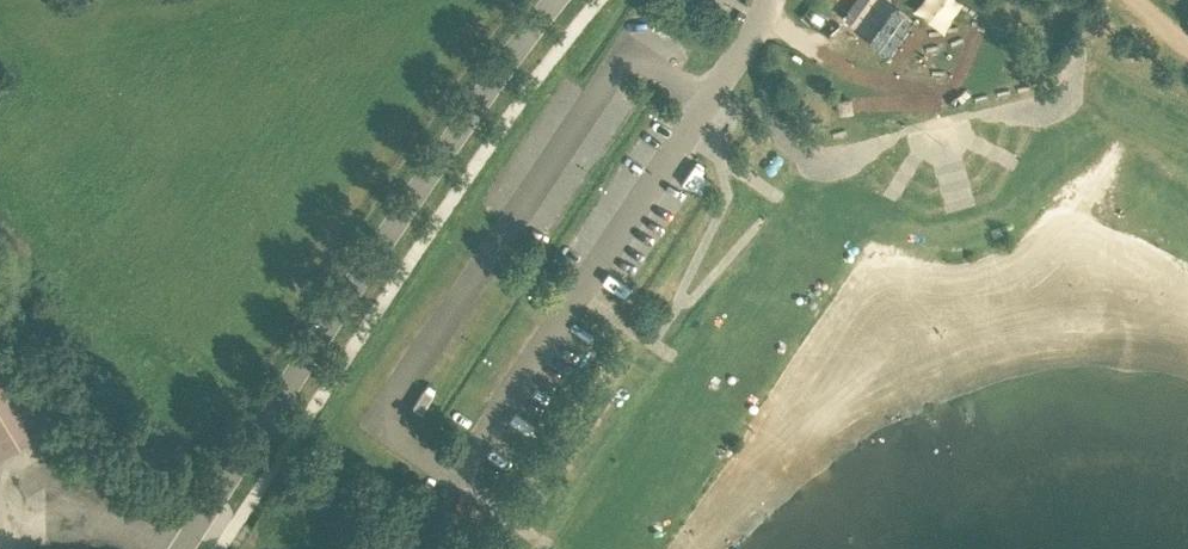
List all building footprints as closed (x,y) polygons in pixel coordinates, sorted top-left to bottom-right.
[(858,29),(891,20),(895,36),(949,22),(943,0),(851,0),(858,29)] [(46,428),(0,351),(0,455),(46,428)]
